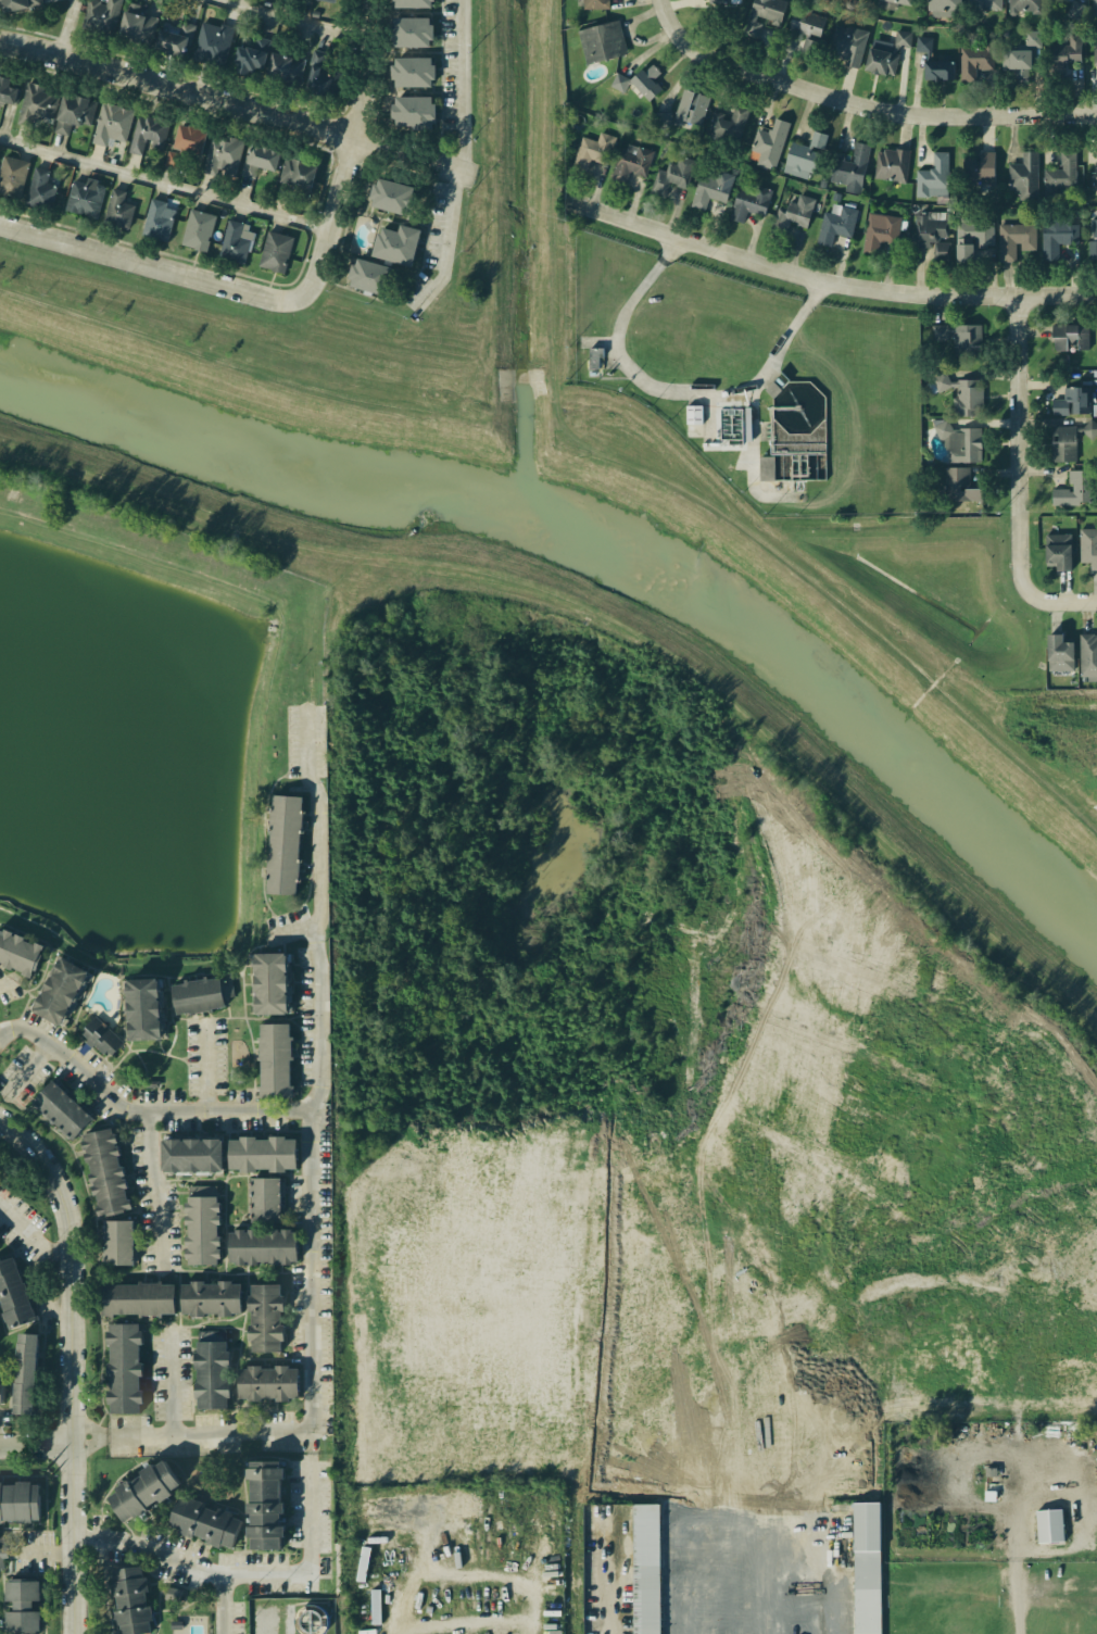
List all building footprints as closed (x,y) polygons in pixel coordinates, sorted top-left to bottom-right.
[(42,15),(41,0),(0,0),(0,16),(42,15)] [(84,25),(114,33),(125,0),(85,0),(84,25)] [(117,33),(150,47),(163,4),(140,0),(129,0),(117,33)] [(384,12),(439,11),(439,0),(384,0),(384,12)] [(570,9),(634,11),(635,0),(570,0),(570,9)] [(733,37),(781,50),(795,0),(743,0),(733,37)] [(787,58),(819,66),(836,7),(813,0),(804,0),(787,58)] [(913,0),(880,0),(879,8),(894,10),(895,3),(913,6),(913,0)] [(929,17),(961,17),(961,0),(929,0),(929,17)] [(969,10),(1002,10),(1002,0),(969,0),(969,10)] [(1009,13),(1042,14),(1042,0),(1009,0),(1009,13)] [(1067,16),(1080,20),(1084,4),(1071,0),(1067,16)] [(165,8),(152,49),(184,61),(197,17),(165,8)] [(845,9),(828,70),(859,78),(877,17),(845,9)] [(577,22),(584,67),(640,56),(631,12),(577,22)] [(202,14),(190,60),(226,72),(240,23),(202,14)] [(381,18),(382,50),(440,50),(438,17),(381,18)] [(879,18),(869,84),(905,89),(915,25),(879,18)] [(243,25),(228,74),(257,83),(272,32),(243,25)] [(922,25),(913,92),(953,98),(961,30),(922,25)] [(1088,25),(1096,25),(1096,71),(1088,71),(1088,25)] [(967,33),(960,98),(996,101),(1001,36),(967,33)] [(275,34),(260,83),(301,95),(313,43),(275,34)] [(1006,35),(1001,102),(1033,103),(1037,37),(1006,35)] [(1043,36),(1039,98),(1079,100),(1083,38),(1043,36)] [(315,46),(304,96),(331,102),(344,51),(315,46)] [(382,55),(381,89),(436,92),(441,56),(382,55)] [(602,87),(652,116),(676,74),(646,56),(602,87)] [(10,125),(21,77),(0,72),(0,119),(10,125)] [(679,78),(659,116),(705,138),(723,100),(679,78)] [(26,79),(17,117),(49,138),(60,90),(26,79)] [(64,91),(51,143),(87,152),(100,99),(64,91)] [(380,93),(377,125),(439,133),(441,98),(380,93)] [(730,97),(713,137),(744,151),(761,111),(730,97)] [(104,101),(91,152),(126,163),(140,110),(104,101)] [(767,110),(749,161),(779,172),(797,121),(767,110)] [(653,112),(652,129),(673,129),(673,113),(653,112)] [(143,113),(126,163),(160,173),(175,118),(143,113)] [(181,121),(166,175),(198,186),(213,128),(181,121)] [(576,122),(559,166),(605,184),(621,139),(576,122)] [(802,123),(786,177),(821,186),(835,133),(802,123)] [(841,129),(827,188),(861,197),(875,138),(841,129)] [(218,130),(203,188),(236,198),(250,140),(218,130)] [(632,138),(611,181),(648,199),(669,155),(632,138)] [(879,138),(870,200),(909,205),(918,144),(879,138)] [(1046,141),(1049,223),(1087,222),(1084,140),(1046,141)] [(254,143),(240,198),(272,208),(290,151),(254,143)] [(971,143),(963,216),(997,219),(1004,147),(971,143)] [(1010,144),(1012,217),(1042,216),(1039,143),(1010,144)] [(924,144),(915,210),(951,215),(962,150),(924,144)] [(22,202),(0,193),(0,152),(31,162),(22,202)] [(295,153),(277,206),(317,221),(332,163),(295,153)] [(680,156),(660,198),(683,209),(704,167),(680,156)] [(34,164),(49,169),(46,184),(55,188),(50,213),(24,205),(34,164)] [(707,167),(690,211),(720,223),(737,179),(707,167)] [(365,169),(355,210),(412,224),(419,183),(365,169)] [(742,177),(727,226),(765,237),(779,189),(742,177)] [(71,178),(64,212),(97,223),(109,190),(91,178),(71,178)] [(113,188),(127,193),(122,204),(134,206),(127,232),(100,225),(113,188)] [(786,189),(770,246),(805,255),(822,200),(786,189)] [(148,197),(139,236),(168,244),(174,221),(164,219),(168,200),(148,197)] [(829,199),(811,257),(849,268),(867,210),(829,199)] [(190,208),(178,246),(207,256),(219,215),(190,208)] [(871,210),(861,269),(906,276),(915,216),(871,210)] [(227,214),(214,252),(244,265),(250,236),(240,235),(245,218),(227,214)] [(353,215),(343,253),(419,271),(424,229),(353,215)] [(1093,220),(1093,241),(1088,241),(1089,261),(1096,261),(1096,256),(1096,220),(1093,220)] [(922,221),(917,276),(946,279),(951,223),(922,221)] [(265,227),(254,265),(286,278),(297,235),(265,227)] [(985,230),(988,273),(1035,269),(1032,227),(985,230)] [(1045,228),(1044,272),(1092,273),(1093,229),(1045,228)] [(958,232),(958,281),(981,281),(981,231),(958,232)] [(348,287),(384,295),(391,267),(355,258),(348,287)] [(1030,313),(1030,354),(1094,354),(1094,313),(1030,313)] [(916,318),(915,365),(1000,367),(1000,320),(916,318)] [(602,369),(603,348),(590,348),(589,369),(602,369)] [(1036,363),(1036,414),(1092,414),(1092,363),(1036,363)] [(919,372),(918,411),(995,413),(996,373),(919,372)] [(918,417),(921,460),(998,454),(995,413),(918,417)] [(1036,420),(1036,466),(1084,466),(1084,422),(1036,420)] [(826,481),(826,433),(791,432),(791,443),(772,443),(772,457),(760,457),(759,481),(826,481)] [(937,464),(936,506),(997,506),(997,463),(937,464)] [(1053,505),(1091,504),(1091,471),(1070,471),(1071,489),(1053,490),(1053,505)] [(1045,479),(1042,511),(1075,514),(1079,481),(1045,479)] [(1037,524),(1037,578),(1076,580),(1075,526),(1037,524)] [(1082,580),(1096,580),(1096,526),(1082,526),(1082,580)] [(1039,620),(1039,678),(1077,677),(1074,620),(1039,620)] [(1084,681),(1096,681),(1096,623),(1082,623),(1084,681)] [(303,797),(273,795),(267,894),(298,896),(303,797)] [(0,930),(0,964),(35,976),(45,945),(0,930)] [(290,1014),(288,953),(255,954),(257,1015),(290,1014)] [(91,972),(61,957),(33,1011),(63,1027),(91,972)] [(173,984),(177,1015),(226,1008),(225,998),(235,997),(232,976),(173,984)] [(130,1041),(163,1040),(161,979),(128,980),(130,1041)] [(81,1034),(109,1059),(125,1042),(97,1017),(81,1034)] [(260,1097),(291,1098),(292,1024),(260,1024),(259,1060),(260,1060),(260,1097)] [(33,1102),(74,1140),(93,1118),(53,1080),(33,1102)] [(84,1135),(85,1141),(81,1141),(87,1162),(90,1162),(92,1172),(89,1173),(93,1195),(97,1195),(99,1206),(97,1207),(99,1215),(106,1214),(108,1217),(130,1211),(130,1209),(133,1208),(130,1199),(128,1199),(126,1189),(128,1187),(126,1178),(123,1166),(121,1167),(118,1156),(121,1155),(116,1134),(114,1134),(112,1129),(84,1135)] [(298,1140),(298,1168),(287,1168),(287,1172),(270,1172),(270,1169),(256,1169),(257,1172),(241,1172),(241,1169),(230,1169),(229,1140),(240,1140),(240,1136),(256,1136),(256,1140),(269,1140),(269,1136),(286,1136),(287,1140),(298,1140)] [(164,1140),(165,1171),(225,1171),(224,1139),(164,1140)] [(252,1179),(253,1223),(286,1222),(285,1178),(252,1179)] [(184,1189),(186,1266),(216,1266),(215,1187),(184,1189)] [(105,1220),(105,1265),(135,1265),(135,1220),(105,1220)] [(230,1232),(230,1261),(236,1261),(236,1265),(259,1265),(259,1261),(269,1261),(269,1265),(291,1265),(291,1261),(298,1261),(298,1232),(292,1232),(292,1229),(282,1230),(282,1232),(279,1232),(279,1229),(249,1230),(249,1232),(245,1232),(245,1230),(236,1230),(236,1232),(230,1232)] [(0,1256),(0,1312),(5,1325),(30,1316),(5,1254),(0,1256)] [(102,1282),(102,1316),(176,1315),(176,1284),(162,1284),(162,1281),(139,1281),(139,1285),(114,1285),(114,1282),(102,1282)] [(181,1284),(182,1314),(192,1312),(192,1317),(205,1317),(205,1314),(219,1314),(219,1317),(232,1317),(232,1314),(243,1312),(242,1283),(232,1283),(232,1281),(219,1281),(219,1284),(205,1284),(205,1281),(192,1281),(192,1284),(181,1284)] [(247,1284),(248,1352),(281,1350),(279,1283),(247,1284)] [(111,1331),(108,1331),(108,1345),(111,1345),(111,1363),(108,1363),(108,1375),(111,1375),(111,1391),(108,1391),(108,1404),(111,1404),(111,1413),(140,1413),(140,1404),(143,1404),(143,1391),(140,1391),(140,1375),(143,1375),(143,1362),(140,1362),(140,1344),(142,1344),(142,1331),(139,1331),(139,1323),(111,1323),(111,1331)] [(39,1334),(18,1334),(15,1415),(36,1415),(39,1334)] [(198,1342),(198,1352),(194,1352),(194,1368),(198,1368),(199,1382),(196,1382),(196,1397),(199,1397),(199,1410),(227,1409),(227,1400),(230,1400),(230,1381),(227,1381),(227,1365),(230,1365),(230,1353),(227,1353),(227,1341),(198,1342)] [(240,1369),(239,1398),(249,1398),(249,1402),(263,1402),(263,1398),(277,1398),(277,1402),(289,1402),(289,1398),(299,1398),(299,1368),(289,1368),(289,1366),(276,1366),(276,1369),(262,1369),(262,1366),(249,1366),(249,1369),(240,1369)] [(155,1467),(165,1460),(181,1484),(172,1492),(174,1494),(162,1503),(160,1499),(148,1508),(149,1510),(137,1519),(135,1516),(126,1522),(109,1498),(118,1491),(116,1488),(127,1481),(129,1485),(142,1475),(140,1472),(153,1462),(155,1467)] [(251,1461),(251,1468),(247,1468),(247,1480),(252,1479),(252,1503),(248,1503),(248,1513),(252,1513),(252,1526),(248,1526),(248,1537),(252,1537),(252,1549),(281,1549),(281,1537),(286,1537),(286,1526),(281,1526),(281,1513),(286,1513),(286,1503),(281,1503),(281,1479),(285,1479),(285,1468),(281,1468),(281,1461),(251,1461)] [(34,1519),(31,1481),(0,1482),(0,1518),(34,1519)] [(179,1497),(169,1524),(180,1529),(179,1533),(193,1538),(194,1534),(207,1539),(206,1542),(220,1548),(222,1544),(232,1548),(243,1520),(231,1516),(232,1512),(219,1507),(218,1511),(204,1507),(205,1503),(192,1498),(191,1501),(179,1497)] [(881,1503),(880,1633),(846,1633),(846,1503),(881,1503)] [(658,1505),(658,1633),(627,1633),(627,1506),(658,1505)] [(1031,1508),(1032,1544),(1062,1543),(1062,1508),(1031,1508)] [(4,1568),(4,1558),(9,1558),(9,1547),(5,1547),(5,1538),(0,1538),(0,1568),(4,1568)] [(114,1581),(111,1582),(113,1596),(116,1596),(118,1610),(114,1610),(117,1625),(121,1625),(122,1633),(137,1633),(151,1632),(150,1621),(153,1621),(151,1606),(148,1607),(146,1592),(150,1592),(147,1576),(143,1578),(142,1566),(113,1571),(114,1581)] [(7,1582),(7,1601),(14,1600),(14,1611),(7,1611),(7,1632),(40,1632),(40,1611),(33,1611),(33,1600),(40,1600),(40,1582),(7,1582)] [(303,1604),(298,1605),(293,1608),(290,1612),(288,1618),(288,1624),(291,1630),(294,1633),(314,1633),(316,1633),(319,1629),(321,1624),(321,1619),(320,1613),(317,1609),(314,1606),(308,1604),(303,1604)]
